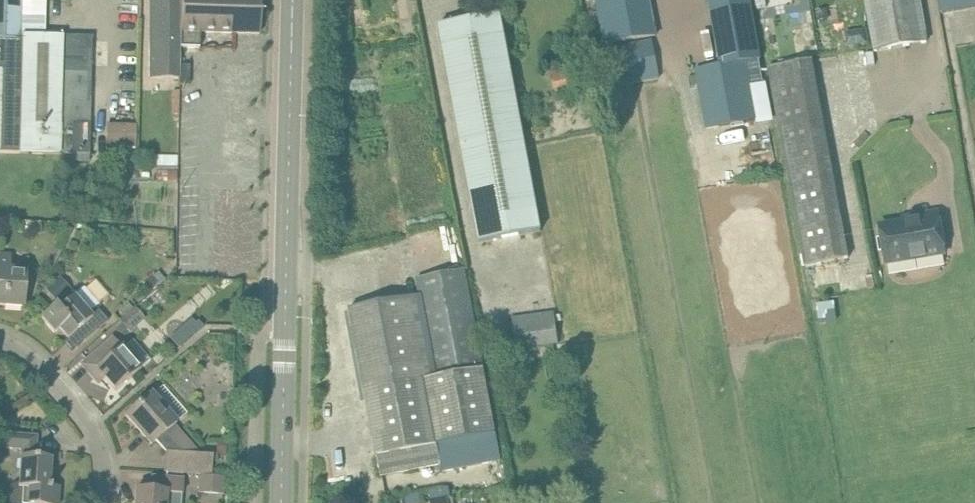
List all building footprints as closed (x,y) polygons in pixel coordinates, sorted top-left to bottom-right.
[(20,152),(23,37),(23,34),(24,0),(0,0),(0,152),(20,152)] [(180,0),(151,0),(150,78),(179,78),(180,0)] [(181,47),(200,47),(201,31),(260,33),(261,0),(182,0),(181,47)] [(654,0),(597,0),(604,45),(660,36),(654,0)] [(696,67),(707,128),(757,119),(751,85),(747,61),(762,58),(752,0),(708,0),(719,63),(696,67)] [(870,31),(874,51),(927,41),(919,0),(865,0),(870,31)] [(501,13),(439,24),(480,243),(541,231),(501,13)] [(863,33),(847,36),(849,48),(865,45),(863,33)] [(23,34),(23,37),(20,152),(21,152),(91,153),(93,55),(93,35),(23,34)] [(613,87),(660,78),(653,39),(606,47),(613,87)] [(769,68),(771,81),(805,265),(844,258),(812,81),(816,80),(812,60),(769,68)] [(189,84),(190,64),(180,64),(179,84),(189,84)] [(554,90),(590,81),(586,64),(550,73),(554,90)] [(751,85),(757,119),(770,116),(764,82),(751,85)] [(106,149),(137,149),(137,125),(107,125),(106,149)] [(945,253),(938,211),(918,215),(919,220),(880,226),(886,263),(945,253)] [(25,286),(26,270),(10,269),(11,255),(0,254),(0,304),(24,306),(25,286)] [(495,434),(483,368),(465,269),(417,278),(420,295),(350,308),(381,475),(441,464),(437,445),(495,434)] [(155,274),(145,282),(151,289),(161,281),(155,274)] [(60,276),(45,289),(57,302),(72,289),(60,276)] [(55,333),(59,329),(68,339),(76,331),(85,341),(108,321),(96,307),(99,303),(84,286),(74,295),(58,309),(55,305),(41,317),(55,333)] [(130,332),(145,318),(133,304),(117,318),(130,332)] [(560,343),(555,311),(512,318),(517,349),(560,343)] [(192,319),(186,325),(194,334),(200,328),(192,319)] [(81,362),(93,377),(98,383),(105,377),(115,390),(141,368),(113,335),(81,362)] [(176,422),(164,408),(151,393),(126,415),(152,444),(156,440),(157,442),(160,439),(165,445),(162,448),(165,451),(164,470),(212,473),(213,454),(200,453),(174,424),(176,422)] [(59,486),(49,486),(51,458),(35,457),(37,436),(7,433),(6,448),(22,449),(19,482),(17,482),(15,482),(12,484),(10,486),(8,488),(7,491),(7,502),(58,502),(59,486)] [(218,441),(216,455),(226,456),(227,442),(218,441)] [(199,474),(198,492),(230,494),(231,476),(199,474)] [(183,478),(152,476),(152,477),(156,477),(155,491),(136,489),(135,502),(181,502),(183,478)] [(407,502),(419,502),(427,502),(426,492),(406,495),(407,502)]
